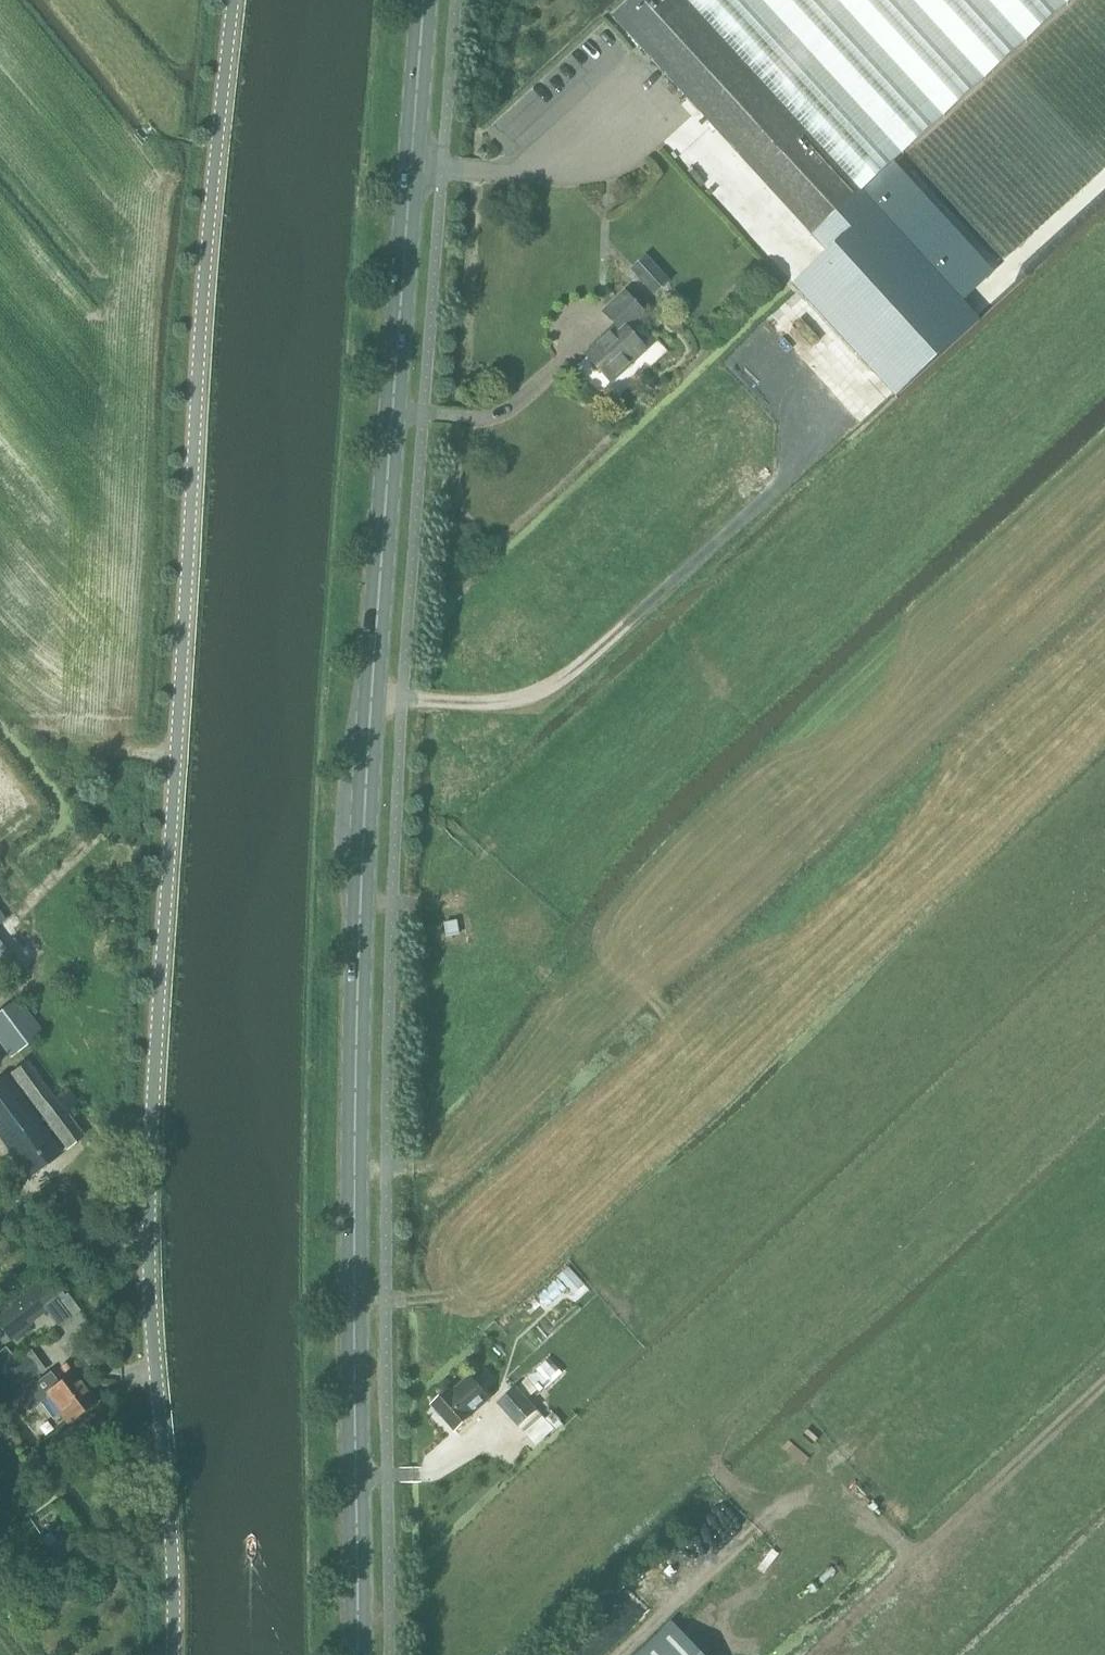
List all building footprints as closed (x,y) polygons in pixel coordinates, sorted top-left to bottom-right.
[(614,14),(814,234),(863,190),(1071,0),(629,0),(614,14)] [(646,254),(630,269),(655,296),(671,281),(646,254)] [(610,380),(638,355),(646,348),(630,329),(647,314),(626,292),(606,311),(618,324),(588,353),(610,380)] [(25,974),(0,940),(0,978),(7,988),(25,974)] [(10,1056),(44,1031),(18,997),(0,1011),(0,1042),(10,1056)] [(6,1075),(0,1080),(0,1138),(28,1177),(61,1151),(49,1134),(53,1131),(66,1148),(84,1135),(69,1115),(79,1107),(66,1089),(56,1097),(27,1060),(10,1073),(48,1124),(43,1127),(6,1075)] [(570,1266),(559,1276),(576,1294),(587,1283),(570,1266)] [(61,1302),(48,1282),(0,1313),(0,1324),(11,1339),(33,1325),(32,1322),(61,1302)] [(29,1353),(2,1370),(17,1393),(44,1376),(29,1353)] [(68,1422),(95,1404),(78,1380),(83,1376),(72,1360),(61,1368),(67,1376),(46,1392),(68,1422)] [(491,1398),(471,1375),(452,1391),(451,1390),(433,1406),(455,1430),(491,1398)] [(516,1389),(499,1403),(520,1426),(521,1425),(538,1444),(554,1429),(538,1410),(516,1389)] [(637,1654),(704,1654),(673,1622),(637,1654)]
